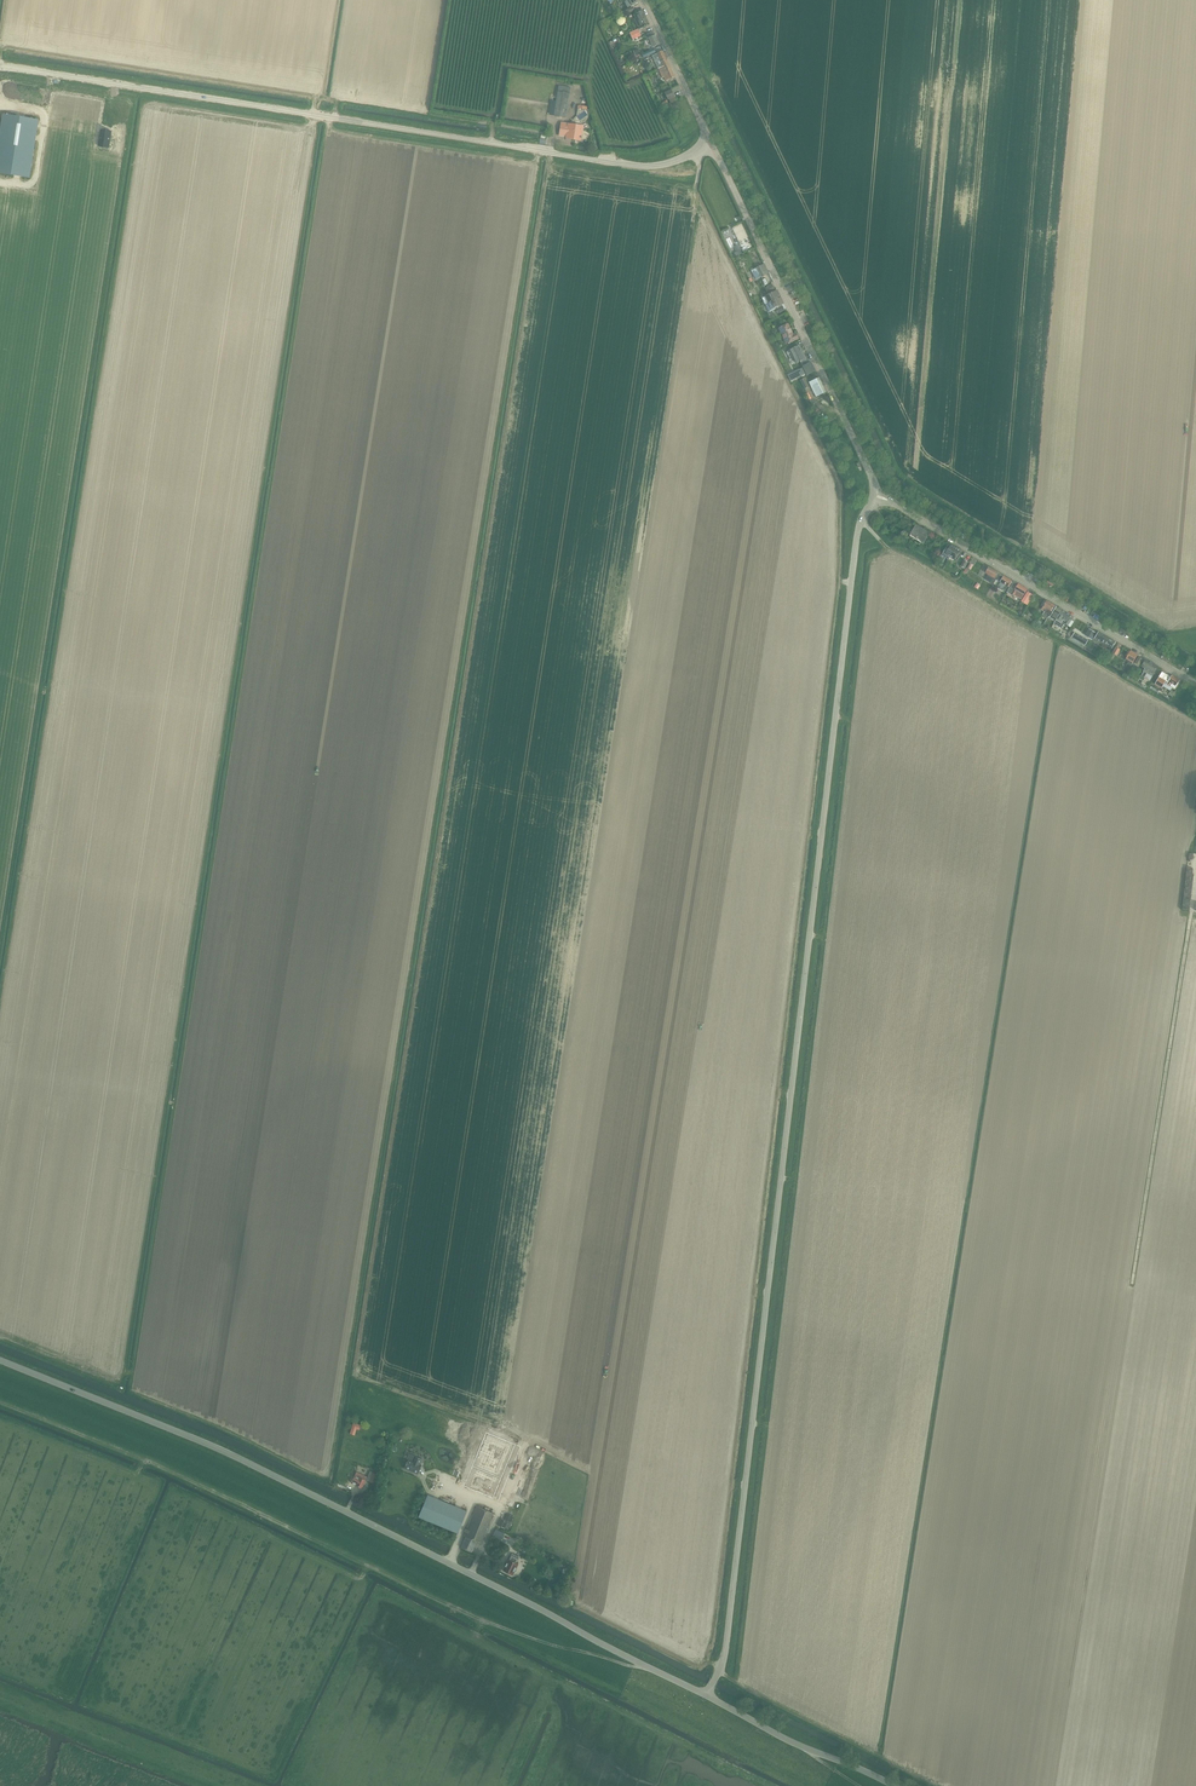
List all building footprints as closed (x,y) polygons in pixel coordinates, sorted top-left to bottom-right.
[(613,9),(603,14),(606,18),(615,14),(613,9)] [(638,27),(645,23),(648,22),(642,10),(636,13),(637,17),(634,19),(638,27)] [(629,33),(632,40),(641,36),(638,29),(629,33)] [(647,34),(653,47),(659,44),(655,35),(653,31),(647,34)] [(659,58),(663,66),(669,63),(663,50),(653,55),(656,60),(659,58)] [(662,77),(663,76),(665,81),(675,76),(669,63),(663,66),(658,68),(662,77)] [(566,117),(570,87),(559,85),(556,102),(552,101),(550,115),(566,117)] [(669,99),(670,102),(670,103),(676,100),(671,89),(664,92),(668,100),(669,99)] [(0,131),(0,173),(30,178),(39,120),(3,114),(0,131)] [(573,137),(572,139),(581,140),(583,126),(561,123),(559,135),(573,137)] [(101,129),(98,146),(109,147),(112,131),(101,129)] [(755,279),(761,276),(769,273),(764,263),(757,267),(751,270),(755,279)] [(767,293),(760,296),(763,301),(766,300),(767,303),(780,296),(777,290),(775,291),(775,290),(772,285),(765,288),(767,292),(767,293)] [(780,296),(767,303),(771,309),(774,307),(775,309),(775,310),(777,314),(784,311),(784,310),(782,306),(782,305),(781,304),(783,303),(780,297),(780,296)] [(779,328),(786,343),(798,338),(796,333),(793,334),(788,323),(779,328)] [(790,350),(789,350),(795,363),(796,362),(797,363),(806,358),(800,345),(790,349),(790,350)] [(803,367),(794,371),(794,372),(797,378),(806,373),(807,375),(812,372),(810,369),(805,372),(803,367)] [(816,397),(819,395),(826,392),(818,377),(814,379),(809,383),(816,397)] [(911,534),(909,536),(923,544),(924,542),(926,539),(930,533),(916,525),(914,528),(913,531),(911,534)] [(942,554),(949,558),(950,556),(956,547),(951,545),(950,547),(947,546),(945,550),(942,554)] [(956,547),(950,556),(957,561),(961,554),(959,553),(961,550),(956,547)] [(988,574),(986,578),(985,579),(992,583),(998,572),(990,567),(988,569),(986,567),(984,571),(986,572),(985,573),(988,574)] [(1001,582),(1000,583),(998,587),(1002,590),(1005,585),(1009,587),(1013,581),(1004,576),(1003,577),(1000,576),(998,580),(1001,582)] [(1012,593),(1016,596),(1021,599),(1028,589),(1019,584),(1015,589),(1011,586),(1007,592),(1011,595),(1012,593)] [(1028,591),(1021,601),(1027,605),(1034,595),(1028,591)] [(1042,608),(1041,610),(1045,612),(1042,617),(1047,620),(1048,618),(1055,607),(1055,606),(1046,601),(1042,608)] [(1055,607),(1048,618),(1051,620),(1052,618),(1056,620),(1056,619),(1062,610),(1057,607),(1056,608),(1055,607)] [(1055,622),(1054,623),(1062,628),(1065,623),(1067,621),(1065,624),(1070,627),(1074,622),(1070,620),(1069,619),(1071,615),(1062,610),(1056,619),(1056,620),(1055,622)] [(1022,615),(1021,616),(1032,623),(1034,620),(1023,613),(1022,615)] [(1088,630),(1085,636),(1092,640),(1093,639),(1096,633),(1093,631),(1089,629),(1088,630)] [(1099,631),(1098,634),(1095,638),(1112,648),(1116,641),(1099,631)] [(1075,632),(1072,637),(1076,640),(1082,643),(1085,639),(1085,638),(1075,632)] [(1112,653),(1117,656),(1121,649),(1116,646),(1112,653)] [(1129,661),(1125,668),(1124,669),(1129,671),(1133,664),(1132,663),(1137,654),(1131,650),(1130,652),(1129,651),(1126,655),(1128,656),(1126,659),(1129,661)] [(1143,659),(1139,656),(1135,662),(1139,665),(1143,659)] [(1146,668),(1144,670),(1144,671),(1147,673),(1145,677),(1150,680),(1158,666),(1146,659),(1142,665),(1146,668)] [(1177,686),(1180,680),(1172,675),(1171,677),(1167,684),(1175,689),(1176,686),(1177,686)] [(1166,679),(1159,676),(1155,682),(1162,686),(1166,679)] [(353,1422),(350,1434),(355,1435),(357,1429),(359,1430),(361,1425),(353,1422)] [(486,1432),(464,1486),(498,1501),(521,1446),(486,1432)] [(422,1461),(414,1457),(412,1462),(408,1461),(403,1471),(417,1477),(421,1466),(420,1466),(422,1461)] [(362,1488),(365,1481),(367,1477),(363,1474),(357,1471),(351,1483),(362,1488)] [(375,1484),(379,1475),(373,1473),(369,1481),(375,1484)] [(466,1511),(427,1495),(418,1517),(458,1533),(466,1511)] [(461,1548),(471,1552),(476,1541),(481,1543),(494,1513),(477,1506),(467,1529),(465,1528),(464,1531),(466,1532),(464,1536),(466,1537),(461,1548)] [(507,1513),(503,1522),(509,1524),(512,1516),(507,1513)] [(492,1536),(501,1540),(505,1533),(496,1529),(492,1536)] [(512,1575),(518,1564),(516,1563),(519,1556),(512,1553),(509,1559),(505,1566),(504,1566),(503,1569),(504,1569),(503,1570),(512,1575)]
